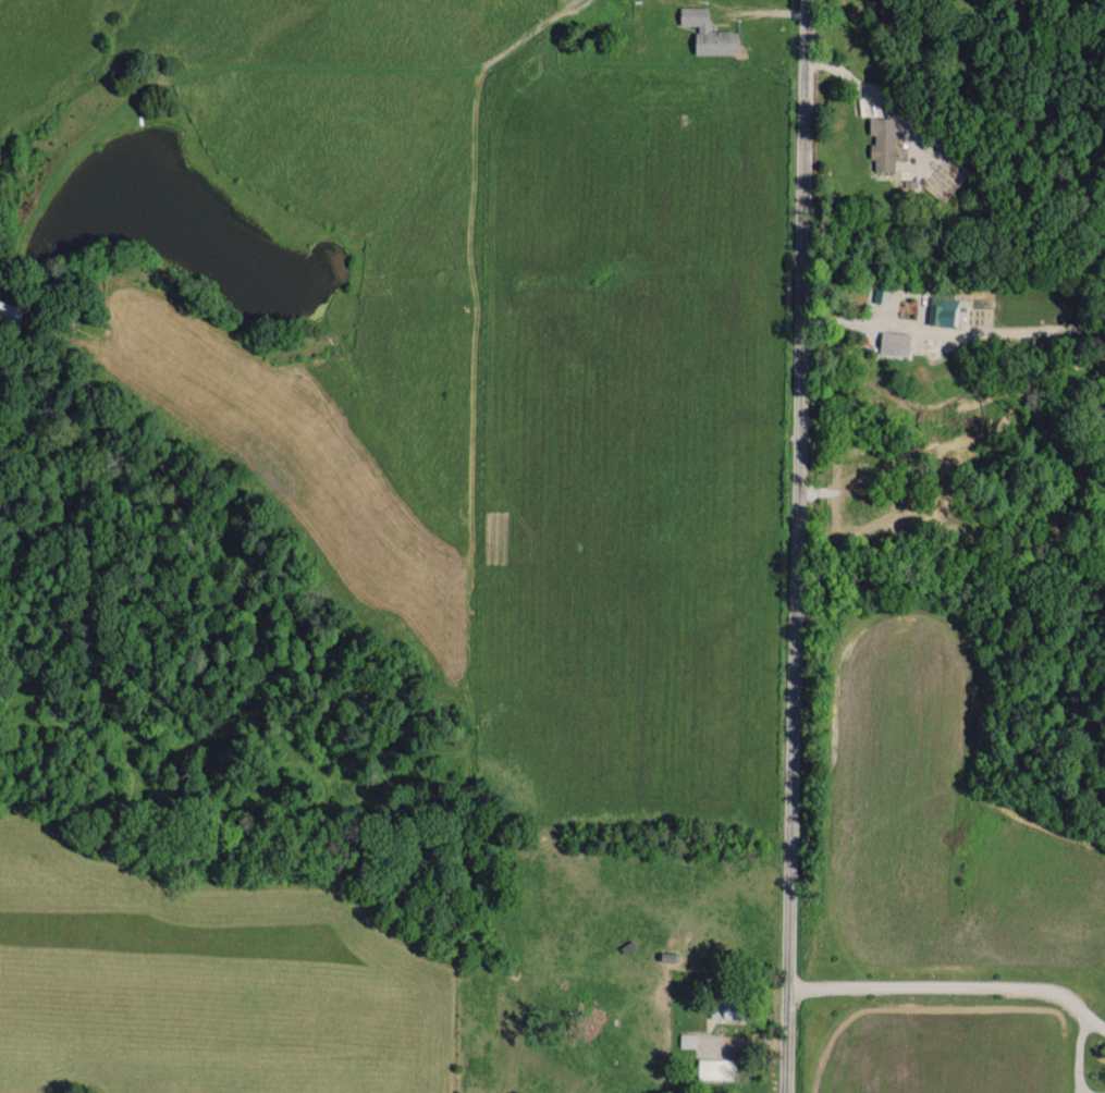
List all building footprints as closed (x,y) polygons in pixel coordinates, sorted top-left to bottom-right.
[(680,25),(695,25),(695,54),(737,54),(737,30),(709,30),(709,6),(680,6),(680,25)] [(874,170),(894,170),(896,117),(869,117),(869,134),(872,134),(871,158),(874,158),(874,170)] [(926,168),(899,169),(899,188),(926,187),(926,168)] [(957,324),(958,298),(930,297),(929,323),(957,324)] [(880,353),(908,355),(909,333),(881,331),(880,353)] [(738,999),(711,999),(711,1017),(738,1018),(738,999)] [(696,1033),(680,1033),(680,1046),(696,1047),(696,1033)] [(735,1059),(698,1058),(697,1077),(735,1079),(735,1059)]
